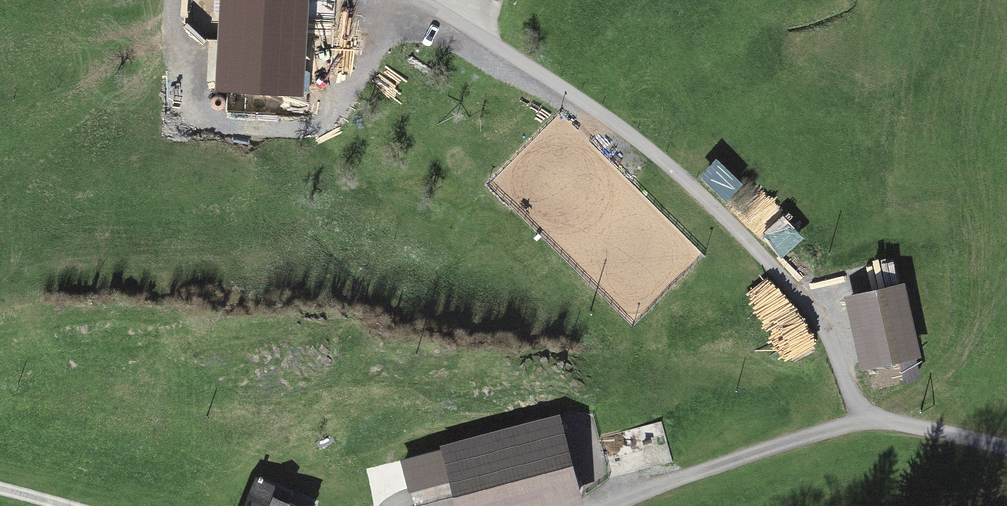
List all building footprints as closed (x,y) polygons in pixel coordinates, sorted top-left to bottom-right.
[(243,8),(305,0),(242,0),(243,8)] [(911,292),(850,305),(864,372),(925,359),(911,292)] [(441,452),(456,505),(585,505),(561,418),(441,452)] [(252,505),(280,505),(257,495),(252,505)]
